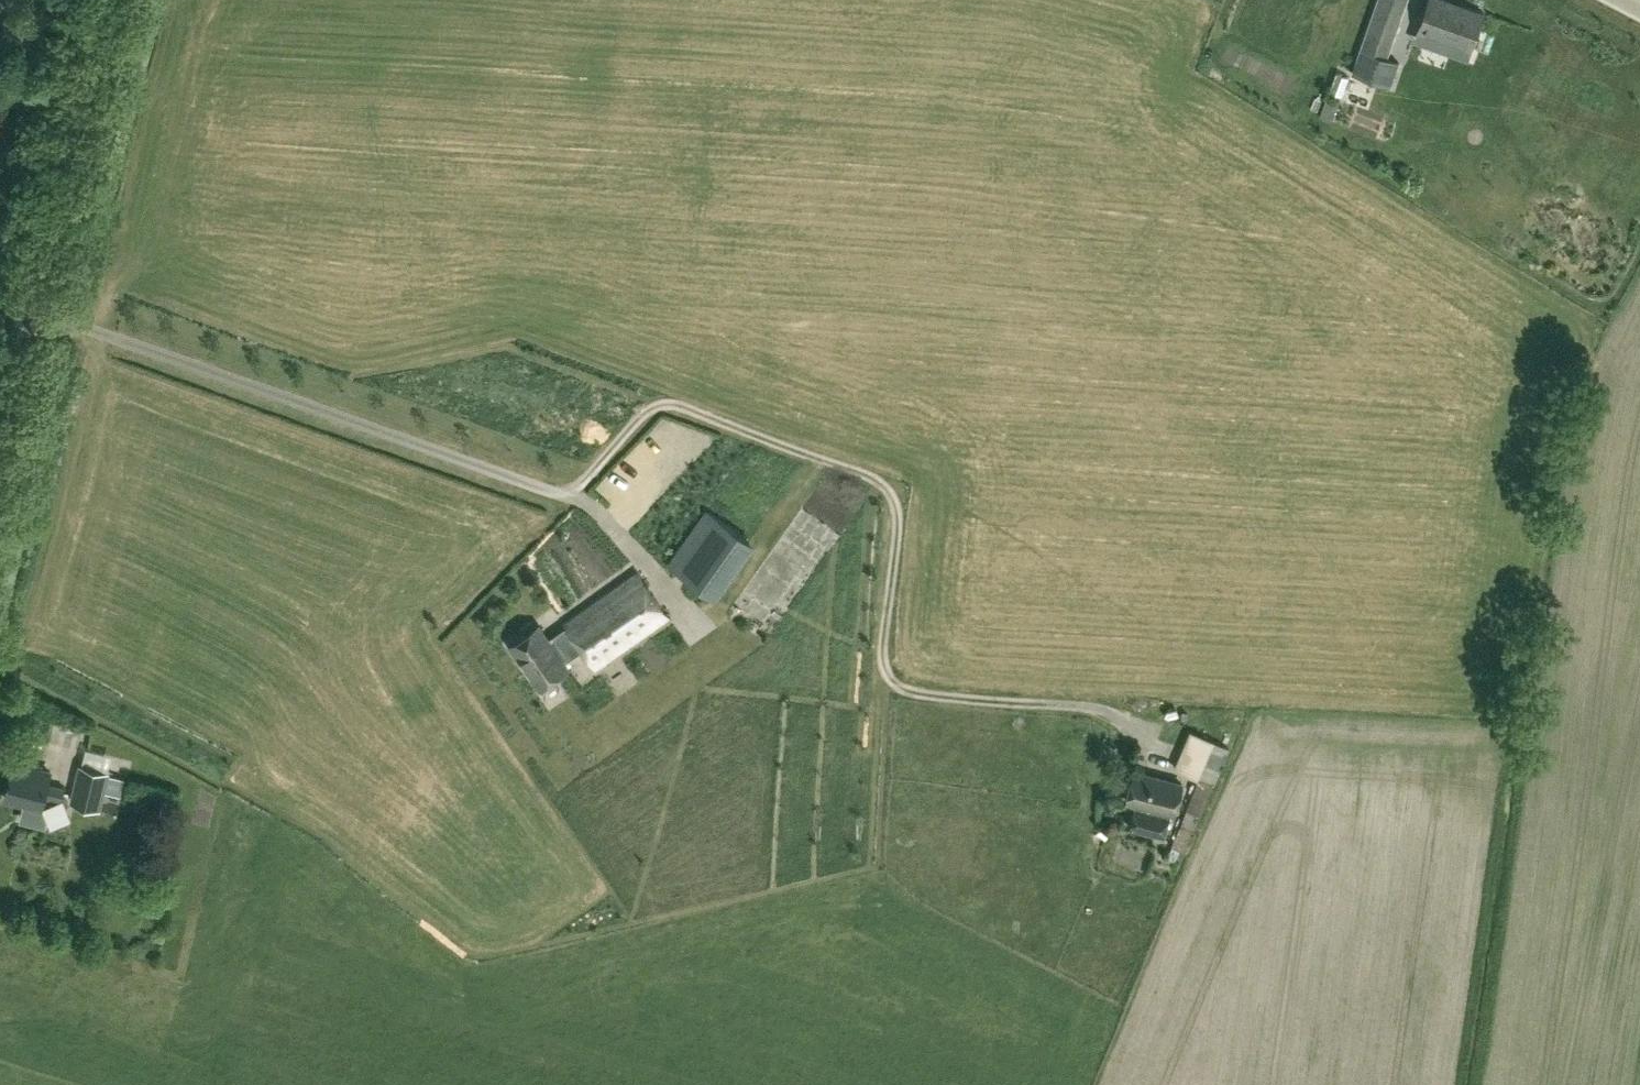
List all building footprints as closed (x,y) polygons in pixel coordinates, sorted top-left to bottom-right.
[(1352,73),(1390,87),(1399,61),(1386,57),(1406,0),(1378,0),(1352,73)] [(1450,0),(1428,0),(1418,29),(1471,48),(1483,12),(1450,0)] [(1339,100),(1327,95),(1319,116),(1332,120),(1339,100)] [(676,563),(721,591),(757,533),(713,505),(676,563)] [(639,571),(565,622),(568,626),(549,638),(539,623),(510,643),(540,686),(569,666),(565,660),(583,648),(595,666),(669,615),(639,571)] [(1198,779),(1171,844),(1184,851),(1230,747),(1190,730),(1174,769),(1198,779)] [(24,801),(22,810),(27,822),(45,827),(47,818),(42,806),(45,795),(61,799),(65,787),(48,783),(51,771),(41,769),(42,766),(26,762),(25,764),(14,762),(5,796),(24,801)] [(107,771),(82,764),(73,801),(98,807),(102,790),(120,794),(124,777),(107,773),(107,771)] [(1137,803),(1132,827),(1166,835),(1172,811),(1176,812),(1184,783),(1135,771),(1128,801),(1137,803)]
